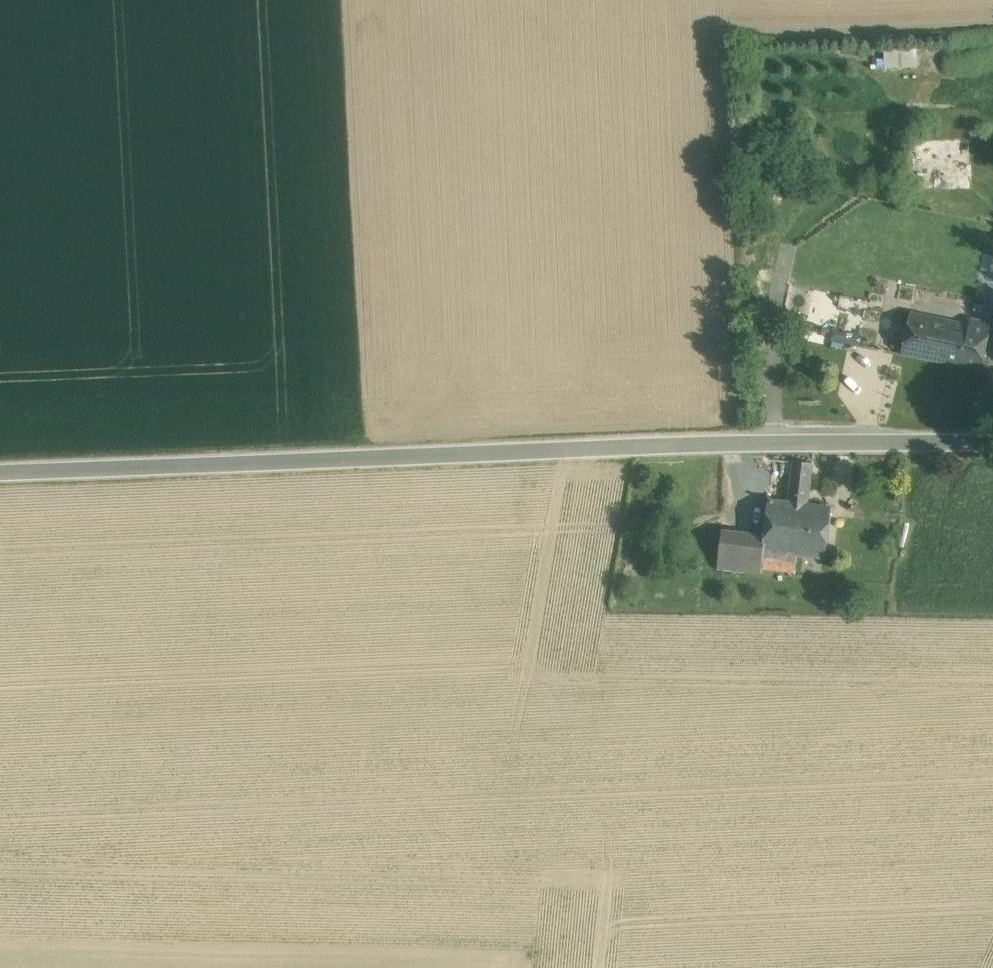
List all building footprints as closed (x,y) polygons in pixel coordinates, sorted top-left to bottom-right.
[(976,276),(971,305),(992,308),(992,304),(992,279),(976,276)] [(917,312),(909,355),(989,369),(992,350),(992,318),(977,315),(976,323),(917,312)] [(808,468),(790,466),(786,504),(804,506),(808,468)] [(778,504),(764,502),(760,539),(759,554),(761,555),(773,556),(778,504)] [(786,504),(778,504),(773,556),(790,558),(823,561),(828,509),(804,506),(786,504)] [(760,539),(719,535),(715,568),(759,573),(759,567),(761,555),(759,554),(760,539)] [(773,556),(761,555),(759,567),(789,570),(790,558),(773,556)]
